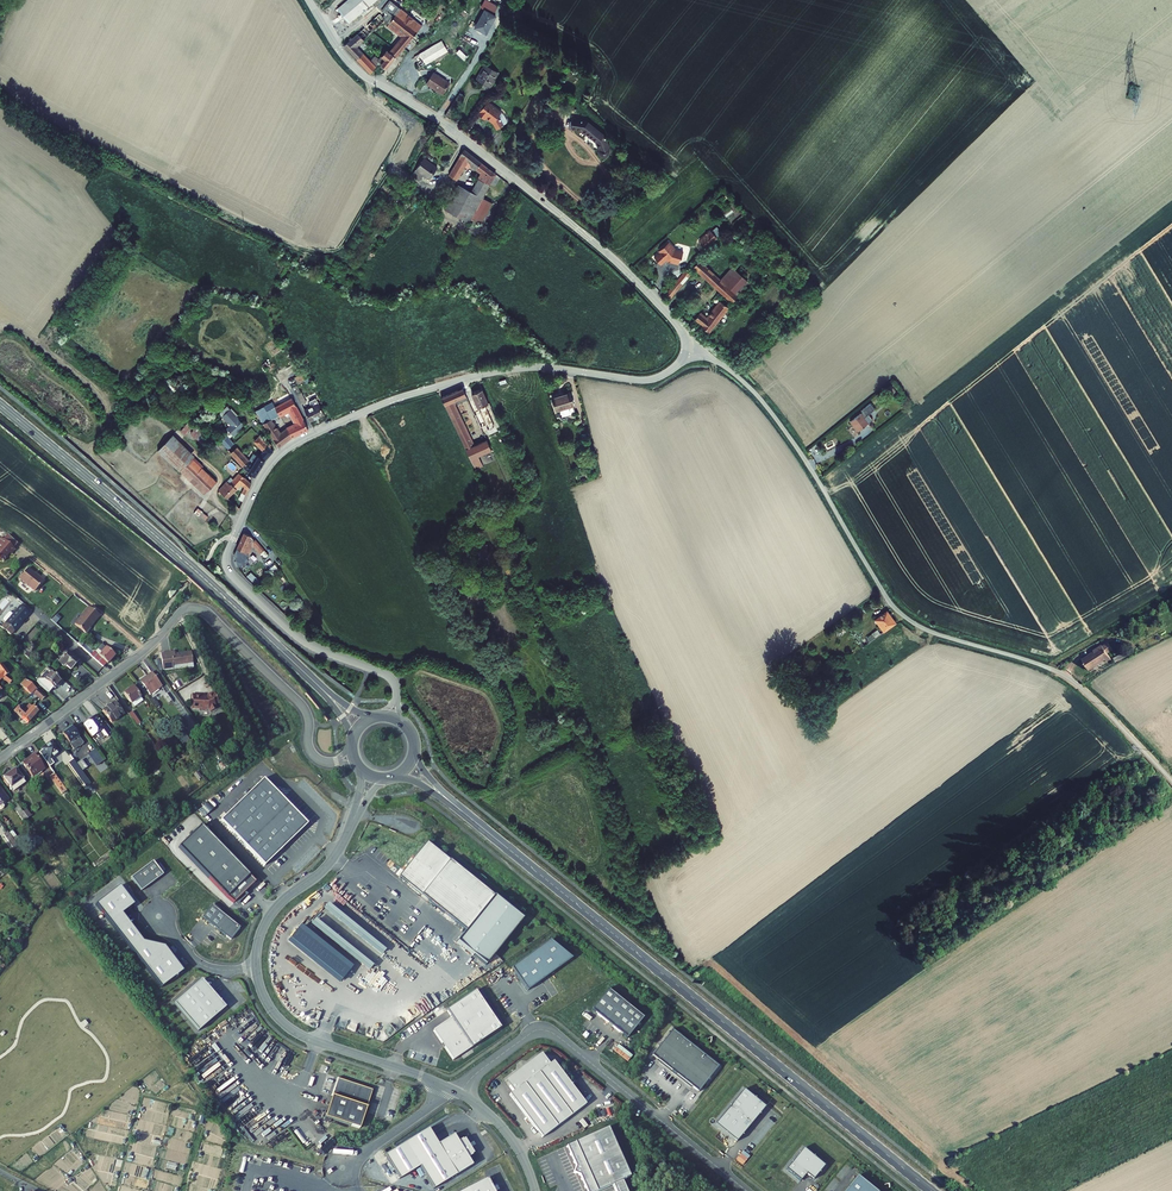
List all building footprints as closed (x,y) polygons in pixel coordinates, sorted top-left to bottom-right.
[(338,9),(349,24),(364,12),(374,5),(377,9),(381,14),(358,34),(364,41),(383,22),(403,40),(392,54),(387,51),(378,61),(376,59),(372,63),(377,68),(380,64),(388,70),(412,41),(420,32),(411,25),(415,20),(391,0),(392,0),(349,0),(338,9)] [(491,0),(488,0),(484,7),(487,9),(495,13),(500,5),(491,0)] [(377,9),(374,5),(364,12),(367,16),(377,9)] [(495,13),(487,9),(477,26),(488,32),(498,15),(495,13)] [(424,27),(415,20),(411,25),(420,32),(424,27)] [(426,37),(420,32),(412,41),(419,46),(426,37)] [(372,75),(377,68),(372,63),(370,61),(356,48),(364,41),(358,34),(357,36),(355,34),(351,38),(353,40),(345,47),(372,75)] [(442,41),(415,58),(421,68),(449,52),(442,41)] [(498,72),(487,64),(477,81),(490,89),(493,84),(492,83),(498,72)] [(498,72),(492,83),(493,84),(500,73),(498,72)] [(451,84),(434,73),(427,85),(431,88),(432,87),(444,95),(451,84)] [(465,97),(461,94),(446,116),(450,119),(465,97)] [(500,117),(503,111),(488,103),(480,116),(488,121),(489,119),(497,123),(501,129),(507,125),(502,117),(500,117)] [(586,121),(572,120),(572,130),(582,132),(596,144),(599,150),(599,153),(600,156),(602,158),(606,158),(607,158),(608,156),(609,155),(612,154),(606,137),(586,121)] [(497,175),(465,150),(449,176),(457,181),(465,168),(469,170),(471,166),(482,176),(470,195),(457,188),(452,196),(448,194),(442,204),(447,206),(472,220),(484,199),(497,175)] [(439,169),(424,159),(412,176),(420,182),(424,177),(430,181),(439,169)] [(493,204),(484,199),(472,220),(481,225),(493,204)] [(472,220),(447,206),(445,210),(469,224),(472,220)] [(710,232),(699,241),(705,248),(716,238),(710,232)] [(683,253),(675,250),(669,243),(659,252),(660,253),(654,259),(660,266),(666,261),(667,262),(678,265),(680,260),(681,260),(683,253)] [(738,296),(737,295),(726,286),(721,282),(697,261),(690,270),(714,291),(732,306),(739,297),(738,296)] [(721,282),(726,286),(737,295),(738,296),(753,278),(737,264),(721,282)] [(682,272),(664,294),(669,299),(688,276),(682,272)] [(695,322),(709,335),(726,314),(718,307),(706,321),(700,316),(695,322)] [(304,360),(296,365),(300,370),(307,365),(304,360)] [(305,379),(303,373),(296,377),(299,382),(305,379)] [(485,405),(488,403),(482,389),(472,394),(487,429),(494,426),(485,405)] [(292,390),(288,393),(298,408),(301,405),(292,390)] [(460,398),(457,391),(441,398),(470,459),(478,456),(474,446),(473,446),(452,402),(460,398)] [(574,406),(570,394),(551,400),(555,411),(561,409),(564,417),(575,414),(573,406),(574,406)] [(283,395),(272,400),(281,416),(287,413),(292,421),(287,424),(289,427),(286,428),(287,429),(280,434),(271,421),(270,419),(263,424),(278,446),(306,432),(283,395)] [(263,407),(254,412),(263,424),(270,419),(271,421),(281,416),(272,400),(263,405),(263,407)] [(320,416),(311,401),(307,404),(309,408),(301,413),(308,424),(320,416)] [(241,426),(227,413),(221,419),(230,427),(226,432),(230,436),(231,437),(241,426)] [(861,414),(851,422),(859,432),(874,420),(873,419),(874,418),(873,415),(871,417),(869,415),(865,418),(861,414)] [(188,422),(181,431),(185,434),(192,426),(188,422)] [(191,433),(205,445),(209,440),(196,428),(194,430),(191,433)] [(194,455),(173,435),(158,450),(180,471),(183,468),(208,491),(214,485),(189,461),(194,455)] [(274,451),(260,437),(255,443),(263,451),(258,456),(255,453),(247,462),(234,449),(229,455),(243,468),(254,478),(274,451)] [(218,444),(229,455),(234,449),(235,448),(225,438),(218,444)] [(483,454),(491,450),(487,439),(478,443),(483,454)] [(478,443),(474,446),(478,456),(483,454),(478,443)] [(483,467),(478,456),(470,459),(476,470),(483,467)] [(231,478),(219,491),(239,509),(251,483),(239,473),(233,480),(231,478)] [(206,520),(208,516),(197,509),(194,513),(206,520)] [(251,536),(244,533),(234,555),(242,566),(251,558),(248,554),(253,544),(261,553),(264,550),(255,540),(254,540),(251,536)] [(1,537),(0,539),(0,560),(1,559),(4,561),(7,557),(6,556),(9,552),(11,554),(15,549),(1,537)] [(260,576),(253,566),(248,570),(255,580),(260,576)] [(39,577),(28,568),(19,579),(35,591),(44,580),(40,577),(39,577)] [(10,635),(31,611),(23,603),(13,615),(10,612),(9,613),(3,619),(3,621),(6,623),(2,628),(10,635)] [(99,615),(89,607),(75,624),(87,633),(91,628),(90,628),(99,615)] [(897,624),(888,612),(875,621),(884,633),(897,624)] [(876,632),(875,631),(871,634),(872,635),(866,640),(869,644),(881,635),(880,633),(878,633),(877,631),(876,632)] [(1104,646),(1110,657),(1115,654),(1109,644),(1104,646)] [(115,656),(103,645),(95,653),(94,652),(91,655),(103,667),(107,663),(107,664),(115,656)] [(1112,659),(1102,646),(1093,651),(1094,653),(1082,660),(1088,671),(1105,661),(1107,664),(1112,661),(1112,659)] [(70,670),(78,662),(66,651),(63,655),(65,656),(59,662),(63,666),(65,665),(70,670)] [(174,652),(161,654),(163,670),(188,666),(187,663),(192,662),(191,653),(175,655),(174,652)] [(1123,654),(1112,659),(1112,661),(1114,663),(1125,657),(1123,654)] [(2,679),(5,676),(9,673),(2,663),(0,665),(0,680),(2,679)] [(49,672),(43,679),(38,681),(36,682),(49,693),(53,688),(54,689),(61,680),(52,672),(51,674),(49,672)] [(162,686),(152,673),(140,682),(150,695),(162,686)] [(36,688),(29,681),(25,679),(21,684),(24,687),(23,687),(31,694),(36,688)] [(143,701),(133,687),(124,694),(131,704),(132,704),(134,707),(143,701)] [(34,693),(42,700),(45,697),(37,689),(34,693)] [(194,709),(199,709),(200,710),(204,710),(205,710),(205,709),(209,710),(210,712),(217,709),(215,705),(219,703),(213,692),(207,695),(208,697),(207,697),(203,697),(204,695),(192,694),(192,703),(194,704),(194,709)] [(156,708),(158,707),(152,698),(150,700),(156,708)] [(123,714),(115,702),(103,711),(111,723),(123,714)] [(24,710),(19,706),(14,711),(28,723),(38,712),(29,704),(24,710)] [(129,714),(137,725),(140,723),(132,711),(129,714)] [(107,724),(103,727),(95,716),(83,725),(92,737),(96,734),(100,740),(103,737),(104,738),(105,737),(108,737),(112,732),(107,724)] [(75,732),(72,727),(62,734),(74,750),(79,746),(80,747),(83,744),(83,743),(78,736),(80,735),(76,731),(75,732)] [(60,752),(53,741),(43,749),(50,759),(60,752)] [(96,765),(103,760),(94,749),(88,754),(96,765)] [(45,769),(35,755),(27,761),(23,764),(25,766),(24,766),(26,768),(33,778),(45,769)] [(77,765),(70,755),(66,758),(73,768),(77,765)] [(87,767),(91,773),(96,770),(86,757),(77,764),(83,771),(87,767)] [(228,767),(234,763),(230,757),(224,762),(228,767)] [(226,768),(221,762),(215,767),(220,772),(226,768)] [(16,769),(3,777),(7,783),(6,784),(8,786),(9,785),(14,791),(26,782),(16,769)] [(65,789),(55,774),(50,777),(61,792),(65,789)] [(222,819),(221,821),(265,866),(308,824),(263,779),(222,819)] [(8,799),(0,788),(0,810),(1,810),(3,809),(4,806),(2,803),(8,799)] [(23,812),(17,803),(13,806),(24,822),(28,819),(28,818),(23,812)] [(28,818),(31,815),(27,809),(23,812),(28,818)] [(255,882),(201,826),(178,848),(227,897),(234,903),(235,902),(246,892),(255,882)] [(12,831),(9,833),(15,841),(18,839),(12,831)] [(9,833),(8,832),(4,834),(14,847),(17,844),(15,841),(9,833)] [(522,919),(428,843),(400,876),(467,931),(458,943),(487,966),(522,919)] [(131,878),(141,891),(163,875),(153,861),(131,878)] [(22,880),(18,874),(13,878),(17,884),(22,880)] [(134,905),(120,887),(95,906),(120,937),(133,928),(122,914),(134,905)] [(248,894),(246,892),(235,902),(237,905),(248,894)] [(231,940),(241,928),(212,905),(202,917),(231,940)] [(386,951),(327,906),(322,912),(381,957),(386,951)] [(212,931),(198,921),(189,934),(207,946),(214,935),(211,933),(212,931)] [(361,968),(368,973),(374,966),(314,922),(310,927),(327,940),(323,945),(359,971),(361,968)] [(144,942),(133,928),(120,937),(161,988),(183,971),(164,947),(144,942)] [(550,941),(512,969),(528,991),(572,959),(550,941)] [(175,1004),(199,1031),(226,1008),(202,980),(175,1004)] [(643,1018),(608,990),(592,1009),(627,1038),(643,1018)] [(719,1069),(672,1032),(652,1058),(699,1094),(719,1069)] [(545,1060),(541,1054),(528,1064),(529,1066),(539,1058),(542,1062),(545,1060)] [(542,1062),(539,1058),(529,1066),(536,1075),(538,1073),(571,1116),(586,1105),(553,1062),(549,1065),(545,1060),(542,1062)] [(529,1066),(528,1064),(518,1071),(520,1073),(527,1082),(524,1084),(557,1126),(571,1116),(538,1073),(536,1075),(529,1066)] [(520,1073),(518,1071),(505,1081),(510,1087),(513,1084),(510,1081),(520,1073)] [(527,1082),(520,1073),(510,1081),(513,1084),(510,1087),(514,1092),(510,1095),(542,1137),(557,1126),(524,1084),(527,1082)] [(373,1090),(337,1078),(337,1079),(338,1080),(332,1096),(324,1120),(330,1122),(331,1119),(360,1128),(373,1090)] [(767,1108),(746,1090),(717,1125),(739,1142),(767,1108)] [(567,1147),(576,1166),(574,1173),(579,1176),(586,1190),(599,1190),(613,1185),(616,1190),(626,1190),(622,1181),(630,1177),(607,1128),(567,1147)] [(438,1144),(429,1129),(385,1156),(400,1179),(420,1167),(434,1189),(473,1165),(468,1158),(473,1155),(463,1139),(458,1142),(454,1135),(438,1144)] [(317,1151),(331,1151),(331,1138),(322,1138),(322,1131),(299,1132),(300,1144),(317,1144),(317,1151)] [(804,1150),(825,1167),(826,1166),(805,1149),(804,1150)] [(825,1167),(804,1150),(788,1170),(802,1182),(808,1175),(815,1180),(825,1167)] [(847,1190),(877,1190),(859,1177),(847,1190)] [(488,1178),(463,1190),(495,1190),(488,1178)]
